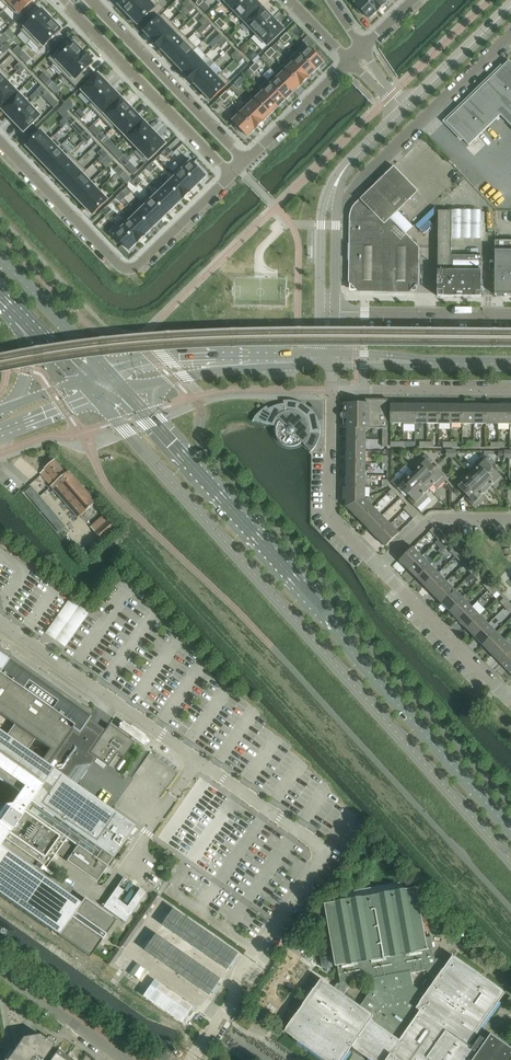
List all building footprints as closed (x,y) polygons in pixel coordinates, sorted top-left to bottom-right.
[(6,8),(7,8),(9,6),(18,16),(34,0),(14,0),(6,8)] [(119,5),(128,15),(127,15),(128,16),(144,0),(124,0),(119,5)] [(128,16),(135,24),(136,23),(138,25),(149,14),(154,20),(165,10),(159,4),(156,0),(144,0),(128,16)] [(186,9),(191,4),(187,0),(182,5),(186,9)] [(234,11),(246,0),(223,0),(234,11)] [(234,11),(245,23),(262,7),(255,0),(246,0),(234,11)] [(378,12),(366,0),(359,0),(355,4),(359,9),(358,10),(363,16),(365,15),(369,19),(377,12),(378,12)] [(378,12),(385,5),(381,0),(366,0),(378,12)] [(191,4),(186,9),(190,13),(195,8),(191,4)] [(269,15),(262,7),(245,23),(256,34),(273,18),(270,15),(269,15)] [(43,10),(21,31),(31,41),(53,20),(45,11),(44,12),(43,10)] [(163,14),(144,32),(153,40),(152,41),(153,41),(172,23),(163,14)] [(203,26),(207,21),(204,17),(199,22),(203,26)] [(276,22),(273,18),(256,34),(268,46),(284,30),(276,22)] [(53,20),(31,41),(40,51),(62,30),(53,21),(53,20)] [(207,21),(203,26),(206,30),(211,25),(207,21)] [(172,23),(153,41),(161,50),(180,31),(172,23)] [(180,31),(161,50),(162,50),(169,58),(188,40),(180,31)] [(188,40),(169,58),(178,66),(197,48),(196,48),(202,42),(194,34),(188,40)] [(219,43),(224,38),(220,34),(215,39),(219,43)] [(223,47),(228,42),(224,38),(219,43),(223,47)] [(59,49),(48,59),(62,74),(84,53),(75,43),(64,54),(59,49)] [(324,63),(323,62),(320,58),(321,57),(316,51),(314,53),(306,44),(298,52),(308,62),(316,71),(324,63)] [(197,48),(178,66),(185,74),(185,75),(201,60),(193,52),(197,49),(197,48)] [(236,60),(240,55),(236,51),(232,56),(236,60)] [(253,51),(248,56),(252,60),(257,55),(253,51)] [(309,78),(316,71),(308,62),(298,52),(297,52),(301,56),(295,62),(294,63),(309,78)] [(84,53),(62,74),(77,89),(87,78),(83,74),(94,63),(92,61),(93,61),(84,53)] [(244,59),(240,55),(236,60),(239,64),(244,59)] [(201,60),(185,75),(194,84),(209,69),(201,60)] [(463,139),(469,146),(501,115),(510,126),(510,63),(509,61),(446,122),(463,139)] [(283,66),(301,86),(309,78),(294,63),(287,70),(283,66)] [(0,66),(0,88),(11,78),(0,66)] [(301,86),(283,66),(275,74),(293,92),(301,86)] [(209,69),(194,84),(195,84),(202,92),(221,74),(221,73),(217,77),(209,69)] [(221,74),(202,92),(211,101),(226,86),(230,83),(221,74)] [(293,92),(275,74),(268,81),(286,100),(293,92)] [(99,75),(82,91),(93,103),(89,106),(90,107),(110,86),(99,75)] [(0,88),(0,108),(1,109),(0,109),(1,110),(19,93),(8,82),(11,78),(0,88)] [(286,100),(268,81),(260,88),(278,107),(286,100)] [(110,86),(90,107),(101,118),(121,98),(110,86)] [(259,97),(256,99),(271,114),(278,107),(260,88),(260,89),(263,92),(259,97)] [(19,93),(1,110),(2,110),(6,113),(5,114),(6,115),(7,115),(12,121),(30,104),(19,93)] [(121,98),(101,118),(112,130),(132,109),(121,98)] [(263,121),(271,114),(256,99),(249,106),(245,102),(245,103),(263,122),(264,122),(263,121)] [(245,103),(237,110),(256,129),(263,122),(245,103)] [(30,104),(12,121),(18,127),(19,128),(20,128),(24,133),(41,116),(30,104)] [(132,109),(112,130),(116,126),(127,137),(144,121),(132,109)] [(256,130),(256,129),(237,110),(241,114),(233,122),(237,126),(236,128),(242,134),(243,132),(248,137),(255,129),(256,130)] [(144,121),(127,137),(138,149),(155,132),(144,121)] [(42,132),(27,146),(35,155),(54,137),(54,136),(50,140),(42,132)] [(155,132),(138,149),(149,161),(166,144),(155,132)] [(54,137),(35,155),(43,164),(62,145),(54,137)] [(62,145),(43,164),(51,172),(70,154),(62,145)] [(70,154),(51,172),(60,181),(79,162),(70,154)] [(188,158),(179,166),(198,185),(206,177),(188,158)] [(79,162),(60,181),(68,189),(87,171),(79,162)] [(179,166),(172,173),(191,192),(191,191),(198,185),(179,166)] [(350,286),(351,288),(353,290),(356,292),(358,292),(360,293),(384,293),(408,293),(409,293),(410,293),(411,293),(412,292),(413,292),(414,291),(417,289),(417,287),(418,286),(419,284),(419,283),(419,248),(391,219),(418,192),(394,167),(356,203),(355,205),(354,206),(353,208),(352,209),(351,211),(351,212),(350,213),(350,215),(350,217),(350,218),(349,281),(349,283),(350,286)] [(87,171),(68,189),(76,198),(91,183),(83,175),(87,171)] [(175,177),(168,184),(183,200),(191,192),(172,173),(175,177)] [(91,183),(76,198),(84,206),(99,192),(91,183)] [(168,184),(161,192),(175,207),(183,200),(168,184)] [(99,192),(84,206),(93,215),(108,201),(99,192)] [(150,194),(149,195),(168,214),(175,207),(161,192),(154,198),(150,194)] [(149,195),(142,202),(160,221),(168,214),(149,195)] [(295,199),(286,208),(290,212),(299,203),(295,199)] [(145,206),(138,213),(153,228),(160,221),(142,202),(141,203),(145,206)] [(438,211),(438,297),(482,297),(482,256),(451,256),(452,212),(438,211)] [(127,216),(127,217),(145,236),(146,236),(146,235),(153,228),(138,213),(131,220),(127,216)] [(127,217),(119,224),(138,243),(145,236),(127,217)] [(119,224),(111,232),(130,251),(137,243),(138,244),(138,243),(119,224)] [(510,295),(510,241),(495,241),(495,295),(510,295)] [(344,428),(347,428),(366,428),(366,429),(388,429),(388,399),(374,399),(374,400),(370,399),(366,404),(347,403),(347,413),(344,413),(343,413),(342,413),(341,414),(341,415),(340,416),(341,417),(341,418),(342,418),(342,419),(343,419),(344,419),(344,428)] [(311,410),(311,409),(309,408),(307,406),(306,405),(302,403),(300,403),(298,402),(296,402),(293,401),(291,401),(287,401),(283,401),(283,402),(284,402),(284,404),(281,405),(279,405),(277,406),(273,407),(271,408),(269,409),(267,407),(265,408),(261,412),(259,413),(257,415),(256,417),(255,418),(254,420),(253,422),(254,421),(275,427),(275,428),(275,429),(275,430),(275,432),(275,434),(275,435),(276,436),(276,438),(277,439),(278,440),(279,442),(280,442),(281,444),(283,445),(284,445),(285,446),(287,446),(288,447),(289,447),(291,447),(293,447),(295,447),(296,446),(297,446),(299,445),(301,444),(302,442),(311,452),(313,451),(314,449),(315,448),(316,447),(317,445),(317,444),(318,442),(319,440),(319,438),(320,436),(320,434),(320,433),(320,431),(320,428),(320,426),(320,424),(319,423),(319,421),(321,420),(322,420),(321,419),(321,417),(320,415),(319,414),(318,412),(317,410),(315,408),(314,407),(313,407),(313,408),(311,410)] [(391,424),(403,424),(404,405),(391,405),(391,424)] [(415,405),(404,405),(403,424),(404,424),(404,431),(415,431),(415,424),(415,405)] [(415,405),(415,424),(427,424),(427,405),(415,405)] [(427,405),(427,424),(439,424),(439,405),(427,405)] [(439,405),(439,424),(451,424),(451,405),(439,405)] [(451,405),(451,424),(462,424),(463,405),(451,405)] [(463,405),(462,424),(474,424),(474,405),(463,405)] [(474,405),(474,424),(486,424),(486,405),(474,405)] [(486,405),(486,424),(498,424),(498,406),(486,405)] [(498,406),(498,424),(510,424),(510,406),(498,406)] [(347,428),(347,440),(366,440),(366,429),(366,428),(347,428)] [(347,440),(347,451),(366,452),(366,440),(347,440)] [(347,451),(347,463),(366,464),(366,452),(347,451)] [(418,469),(414,474),(422,482),(435,468),(430,464),(433,461),(426,455),(415,466),(418,469)] [(476,470),(472,474),(480,482),(493,469),(489,464),(491,462),(485,455),(473,466),(476,470)] [(45,469),(41,473),(41,474),(52,486),(51,487),(79,518),(96,503),(69,471),(66,473),(55,460),(45,469)] [(347,463),(347,475),(366,475),(366,464),(347,463)] [(435,468),(422,482),(430,490),(434,485),(437,489),(446,480),(435,468)] [(493,469),(480,482),(488,490),(492,486),(495,489),(505,480),(493,469)] [(396,477),(391,482),(401,493),(403,490),(408,495),(422,482),(414,474),(409,478),(406,475),(399,481),(396,477)] [(455,484),(466,495),(480,482),(472,474),(468,478),(464,475),(455,484)] [(347,475),(347,487),(366,487),(366,475),(347,475)] [(422,482),(408,495),(413,500),(410,502),(417,509),(428,497),(425,494),(430,490),(422,482)] [(480,482),(466,495),(471,500),(469,503),(475,509),(487,498),(484,494),(488,490),(480,482)] [(366,487),(347,487),(347,500),(347,507),(365,499),(366,487)] [(392,490),(389,493),(393,498),(397,495),(392,490)] [(365,499),(347,507),(352,511),(352,512),(360,521),(374,508),(365,499)] [(404,509),(409,514),(412,511),(408,506),(404,509)] [(374,508),(360,521),(369,529),(382,516),(374,508)] [(412,511),(409,514),(414,519),(417,515),(412,511)] [(382,516),(369,529),(377,538),(390,525),(382,516)] [(95,532),(103,540),(116,529),(109,520),(95,532)] [(390,525),(377,538),(386,547),(399,533),(390,525)] [(433,528),(430,531),(435,536),(438,533),(433,528)] [(438,533),(435,536),(440,541),(443,538),(438,533)] [(400,561),(409,570),(422,557),(413,548),(400,561)] [(450,552),(455,557),(459,553),(454,549),(450,552)] [(422,557),(409,570),(417,578),(430,565),(430,564),(433,561),(425,553),(422,557)] [(459,553),(455,557),(460,562),(463,558),(459,553)] [(430,565),(417,578),(425,587),(439,573),(430,565)] [(467,569),(472,574),(475,570),(470,565),(467,569)] [(475,570),(472,574),(477,579),(480,575),(475,570)] [(439,573),(425,587),(433,595),(447,582),(439,573)] [(472,574),(466,579),(469,582),(477,579),(472,574)] [(447,582),(433,595),(442,604),(455,590),(447,582)] [(484,586),(488,591),(492,587),(487,582),(484,586)] [(492,587),(488,591),(493,596),(497,592),(492,587)] [(455,590),(442,604),(450,612),(463,599),(455,590)] [(463,599),(450,612),(458,621),(472,607),(463,599)] [(500,603),(505,608),(509,604),(504,599),(500,603)] [(472,607),(458,621),(467,629),(480,616),(472,607)] [(480,616),(467,629),(475,638),(488,624),(480,616)] [(488,624),(475,638),(483,646),(497,633),(488,624)] [(497,633),(483,646),(492,654),(505,641),(497,633)] [(492,654),(500,663),(510,652),(510,647),(505,641),(492,654)] [(4,839),(46,868),(67,839),(77,846),(66,861),(96,882),(108,866),(107,866),(112,858),(113,859),(135,827),(65,777),(70,770),(73,766),(75,767),(91,765),(96,758),(108,766),(117,754),(123,758),(134,742),(109,725),(99,739),(92,734),(82,728),(93,713),(91,712),(91,713),(91,712),(91,711),(90,710),(90,709),(89,709),(88,709),(87,708),(86,709),(9,655),(9,654),(9,653),(8,652),(7,652),(6,651),(5,651),(4,651),(0,648),(0,845),(4,839)] [(500,663),(508,671),(510,668),(510,652),(500,663)] [(51,931),(52,932),(52,933),(53,934),(54,934),(54,935),(55,935),(56,935),(57,935),(90,958),(94,952),(116,920),(84,898),(80,904),(0,847),(0,895),(51,931)] [(123,878),(103,907),(125,923),(146,893),(140,889),(127,907),(117,900),(124,891),(118,887),(124,878),(123,878)] [(492,1034),(487,1041),(481,1037),(473,1048),(469,1045),(506,993),(453,956),(444,969),(436,964),(431,937),(426,938),(417,888),(404,890),(403,883),(337,894),(338,902),(325,904),(336,966),(338,966),(339,984),(338,984),(335,989),(322,980),(299,1013),(294,1018),(285,1032),(325,1059),(343,1059),(352,1047),(371,1059),(510,1059),(510,1048),(492,1034)] [(174,909),(163,925),(228,970),(239,954),(174,909)] [(156,934),(145,950),(210,996),(222,979),(156,934)] [(319,961),(296,945),(266,990),(271,993),(263,1004),(280,1016),(284,1011),(294,1018),(299,1013),(288,1005),(319,961)] [(155,980),(144,997),(182,1023),(193,1007),(155,980)] [(31,1036),(34,1057),(37,1057),(42,1059),(43,1059),(54,1045),(39,1034),(31,1036)] [(13,1051),(25,1059),(30,1059),(32,1057),(34,1057),(31,1036),(22,1037),(13,1051)] [(67,1057),(57,1050),(50,1059),(65,1059),(67,1057)] [(13,1051),(7,1059),(25,1059),(13,1051)]
